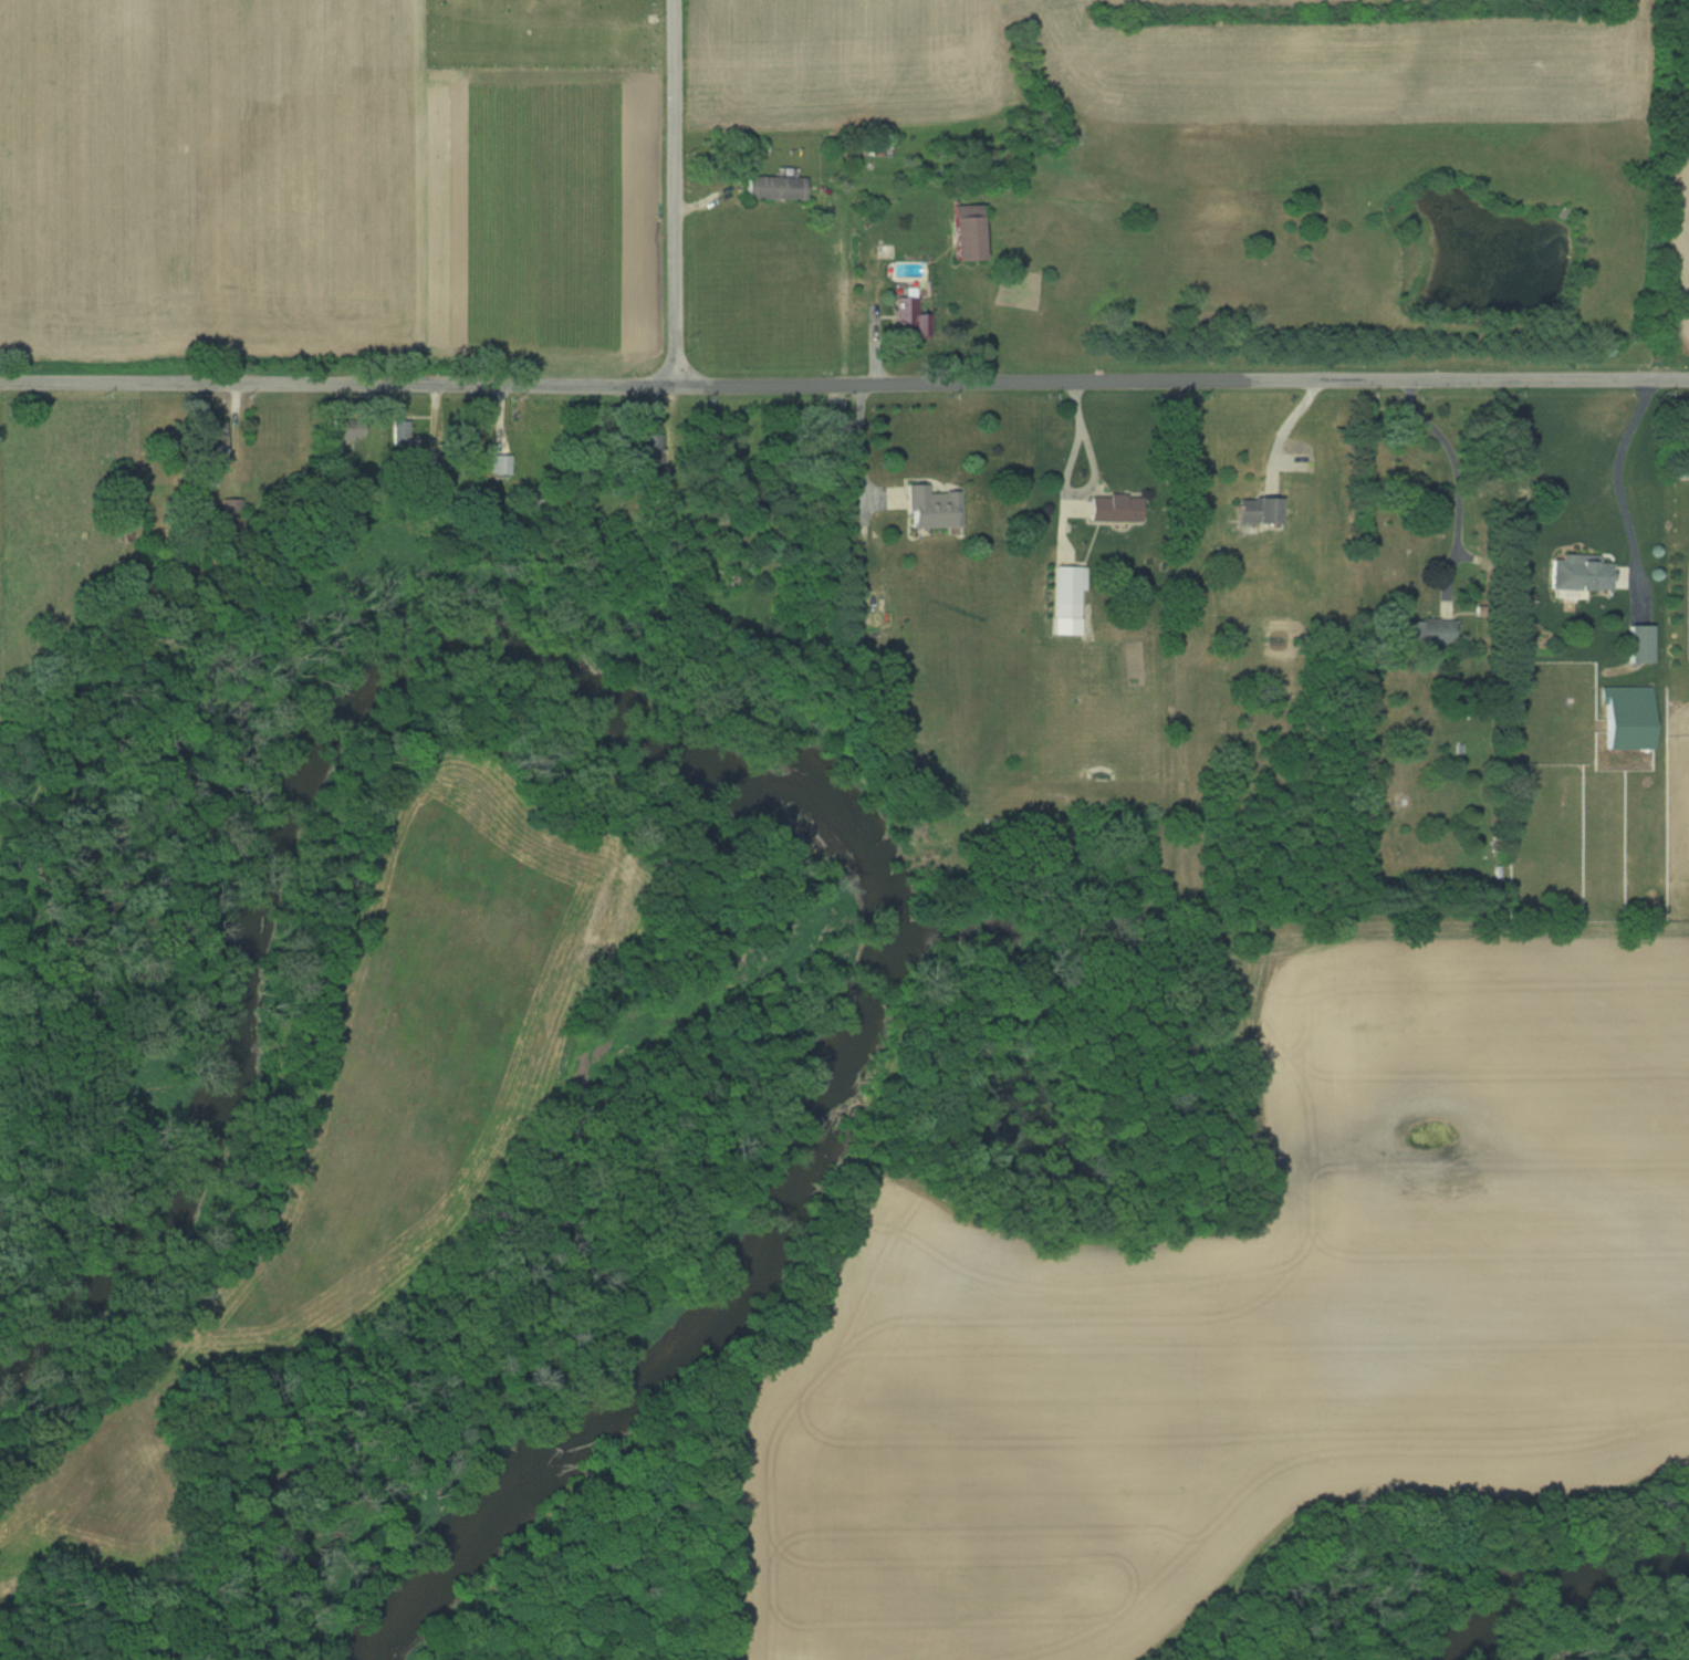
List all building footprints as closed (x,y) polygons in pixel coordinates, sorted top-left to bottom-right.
[(805,176),(744,176),(744,199),(805,199),(805,176)] [(980,204),(951,204),(952,260),(981,259),(980,204)] [(915,296),(895,296),(895,335),(926,335),(926,313),(915,313),(915,296)] [(412,419),(396,419),(396,443),(412,443),(412,419)] [(512,474),(512,454),(492,454),(492,474),(512,474)] [(946,527),(946,532),(958,532),(958,491),(927,492),(927,483),(907,483),(907,527),(946,527)] [(1089,522),(1139,522),(1140,495),(1089,494),(1089,522)] [(1279,522),(1279,497),(1237,497),(1237,522),(1279,522)] [(1550,589),(1610,590),(1610,557),(1551,556),(1550,589)] [(1083,564),(1053,564),(1053,634),(1082,635),(1083,564)] [(1454,620),(1402,620),(1402,643),(1454,643),(1454,620)] [(1630,662),(1652,662),(1652,625),(1630,625),(1630,662)] [(1604,749),(1651,749),(1651,687),(1604,687),(1604,749)]
